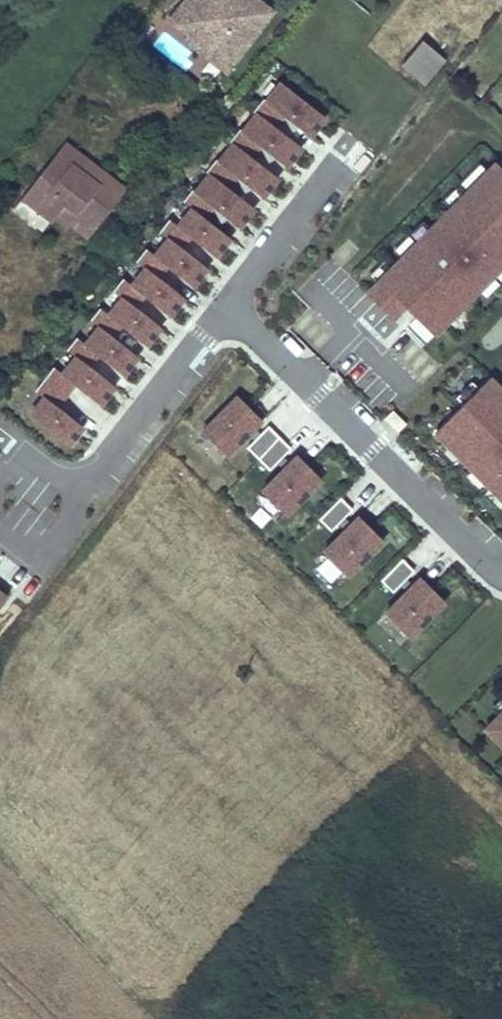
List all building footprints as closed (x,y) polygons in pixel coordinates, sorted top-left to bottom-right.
[(273,10),(260,0),(252,0),(251,1),(250,0),(185,0),(171,18),(190,32),(193,29),(216,46),(208,56),(227,70),(273,10)] [(193,29),(190,32),(185,38),(208,56),(216,46),(193,29)] [(423,41),(404,65),(426,83),(445,59),(423,41)] [(297,125),(310,135),(325,116),(278,79),(262,98),(254,108),(288,135),(297,125)] [(273,154),(286,165),(302,146),(288,135),(254,108),(239,127),(231,138),(265,165),(273,154)] [(250,184),(263,194),(278,175),(265,165),(231,138),(216,157),(208,167),(242,194),(250,184)] [(65,143),(45,169),(59,180),(78,153),(65,143)] [(45,169),(23,198),(52,220),(53,221),(61,211),(66,204),(97,227),(125,189),(78,153),(59,180),(45,169)] [(434,333),(501,264),(501,167),(493,159),(365,288),(395,317),(406,306),(413,313),(405,321),(425,341),(434,333)] [(227,213),(240,223),(255,204),(242,194),(208,167),(192,186),(184,196),(218,223),(227,213)] [(52,220),(23,198),(14,209),(43,231),(52,220)] [(160,229),(165,234),(186,250),(195,240),(217,257),(232,237),(189,203),(174,223),(168,219),(160,229)] [(66,204),(61,211),(91,235),(97,227),(66,204)] [(137,259),(142,263),(164,279),(171,270),(193,287),(208,267),(186,250),(165,234),(149,253),(144,249),(137,259)] [(115,288),(120,292),(141,309),(148,300),(170,317),(186,297),(164,279),(142,263),(127,283),(122,279),(115,288)] [(92,317),(98,322),(119,338),(126,329),(148,346),(164,326),(141,309),(120,292),(105,312),(100,308),(92,317)] [(70,347),(75,351),(96,367),(104,358),(125,375),(141,355),(119,338),(98,322),(82,341),(77,337),(70,347)] [(47,376),(52,380),(71,395),(78,386),(102,405),(118,384),(75,351),(59,370),(54,366),(47,376)] [(501,495),(501,384),(492,374),(437,429),(501,495)] [(71,395),(52,380),(47,376),(39,386),(44,390),(29,409),(72,443),(88,423),(64,404),(71,395)] [(240,395),(202,430),(226,456),(264,420),(240,395)] [(290,447),(268,424),(247,445),(270,468),(290,447)] [(297,453),(261,489),(286,515),(323,478),(297,453)] [(342,497),(319,518),(330,530),(353,509),(342,497)] [(357,513),(320,548),(346,576),(384,541),(357,513)] [(403,558),(381,578),(392,590),(414,570),(403,558)] [(419,572),(382,609),(409,635),(446,599),(419,572)] [(478,724),(501,748),(501,700),(478,724)]
